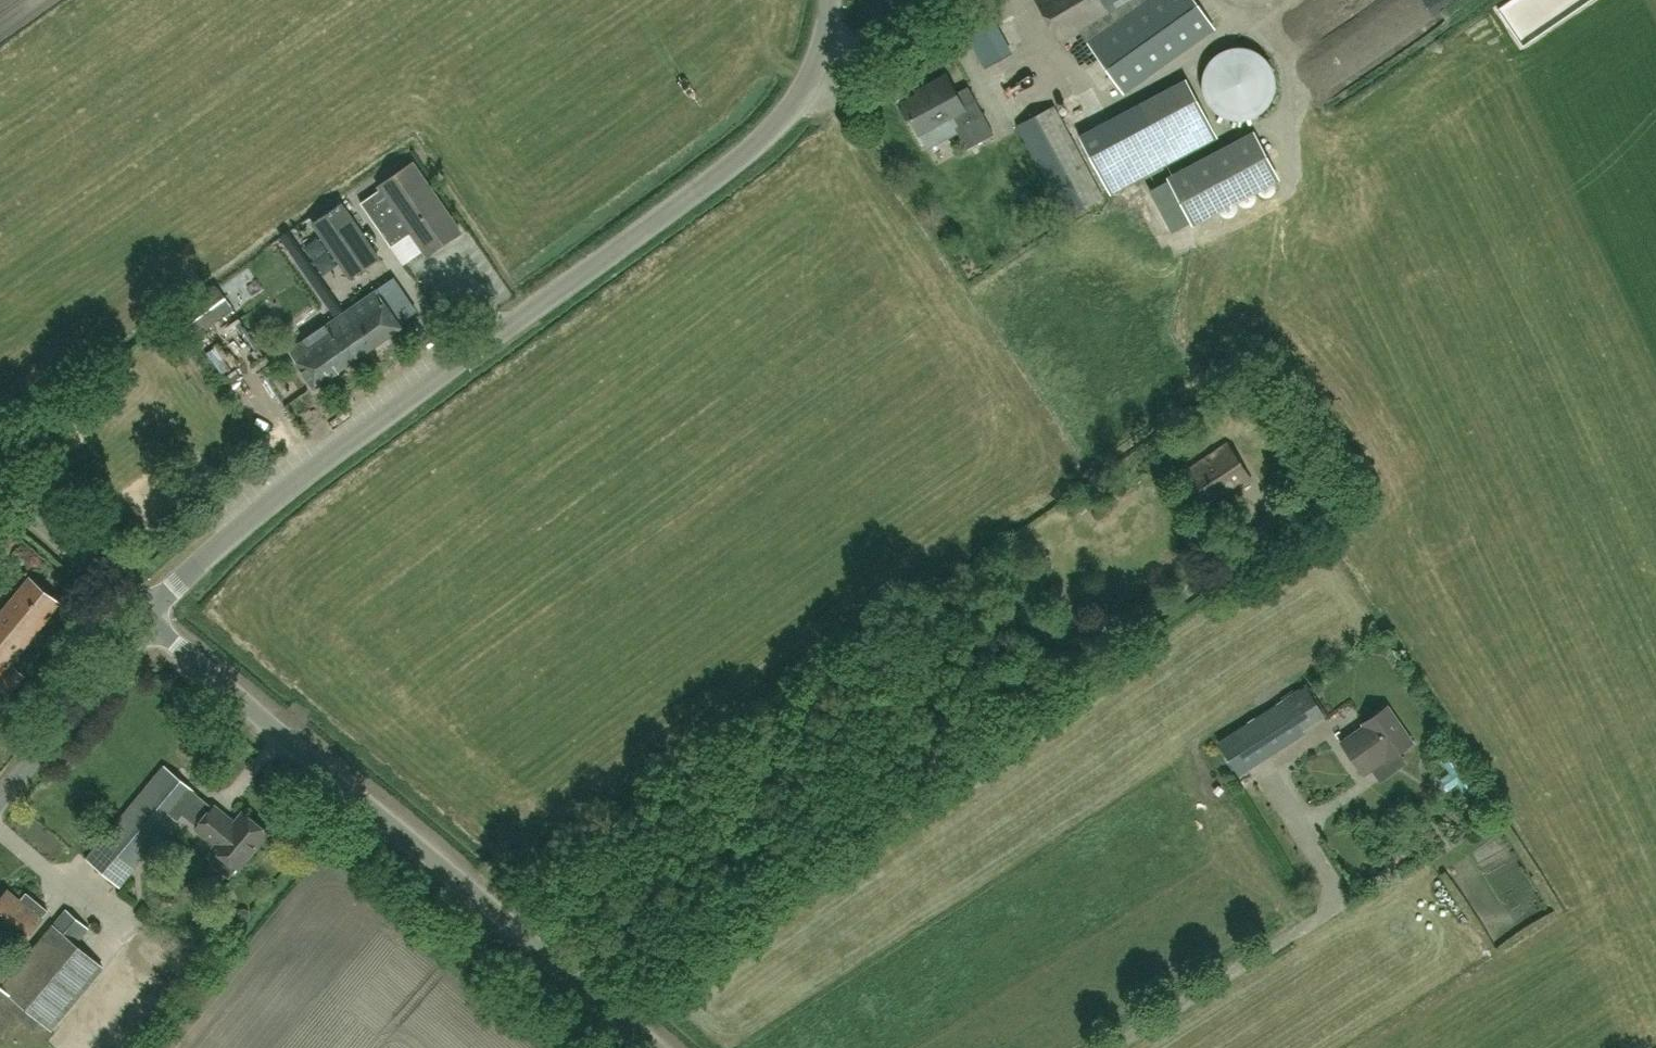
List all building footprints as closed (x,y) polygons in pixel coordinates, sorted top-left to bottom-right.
[(1061,41),(1079,31),(1123,94),(1215,29),(1194,0),(1150,0),(1037,0),(1061,41)] [(985,69),(1011,54),(992,19),(965,34),(985,69)] [(1209,61),(1205,68),(1202,76),(1202,81),(1202,89),(1204,96),(1208,103),(1215,111),(1221,115),(1227,118),(1236,119),(1241,120),(1246,119),(1254,116),(1261,112),(1266,108),(1270,102),(1274,96),(1276,84),(1275,76),(1271,65),(1266,58),(1263,55),(1258,51),(1250,47),(1246,46),(1237,46),(1231,47),(1223,49),(1217,53),(1214,55),(1209,61)] [(967,149),(993,134),(968,87),(957,93),(947,76),(926,87),(927,90),(903,103),(919,134),(953,116),(959,126),(955,127),(967,149)] [(1110,194),(1171,162),(1217,137),(1186,79),(1079,136),(1110,194)] [(1032,118),(1018,125),(1067,218),(1103,199),(1053,106),(1038,114),(1037,112),(1031,115),(1032,118)] [(1153,182),(1174,232),(1286,184),(1265,134),(1153,182)] [(426,255),(460,231),(412,162),(378,185),(380,189),(360,203),(391,247),(411,233),(426,255)] [(344,202),(316,222),(353,276),(381,256),(344,202)] [(380,287),(376,290),(399,322),(416,310),(394,278),(390,280),(380,287)] [(179,312),(193,332),(230,305),(216,285),(179,312)] [(350,362),(358,357),(401,326),(399,322),(376,290),(375,289),(331,320),(323,326),(304,339),(288,351),(314,388),(350,362)] [(293,325),(308,315),(293,293),(278,303),(293,325)] [(1206,509),(1250,479),(1226,444),(1182,473),(1206,509)] [(60,603),(30,579),(0,615),(0,675),(60,603)] [(0,684),(0,687),(9,694),(24,676),(14,667),(0,684)] [(1239,775),(1304,733),(1283,700),(1218,742),(1239,775)] [(1387,761),(1412,744),(1387,707),(1362,724),(1364,727),(1340,743),(1362,774),(1385,758),(1387,761)] [(86,859),(99,870),(120,887),(197,793),(164,766),(86,859)] [(1458,770),(1444,783),(1454,793),(1468,779),(1458,770)] [(215,807),(197,828),(217,845),(215,848),(238,868),(267,833),(244,813),(235,824),(215,807)] [(48,910),(26,893),(19,901),(7,891),(0,900),(0,929),(20,945),(37,924),(48,910)] [(21,1004),(52,1030),(103,967),(75,944),(89,928),(67,910),(9,979),(0,971),(0,1030),(21,1004)]
